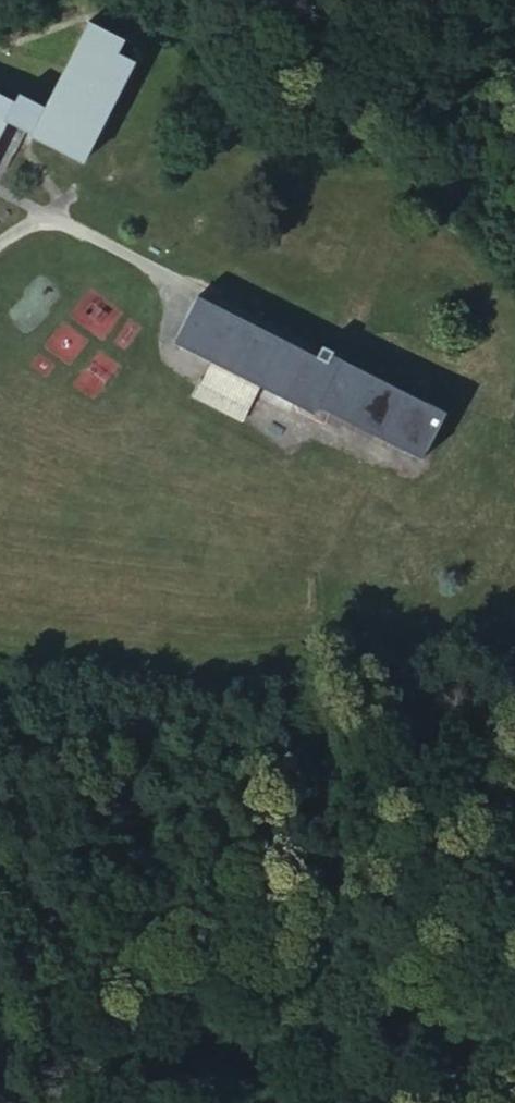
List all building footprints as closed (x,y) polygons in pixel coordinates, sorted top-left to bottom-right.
[(8,121),(33,134),(32,136),(84,162),(135,61),(119,52),(125,39),(90,22),(42,117),(14,103),(16,101),(0,93),(0,136),(8,121)] [(211,360),(235,314),(199,296),(176,341),(211,360)] [(262,386),(286,340),(235,314),(211,360),(193,395),(244,421),(262,386)] [(446,412),(332,353),(328,361),(286,340),(262,386),(315,413),(318,406),(422,458),(446,412)]
